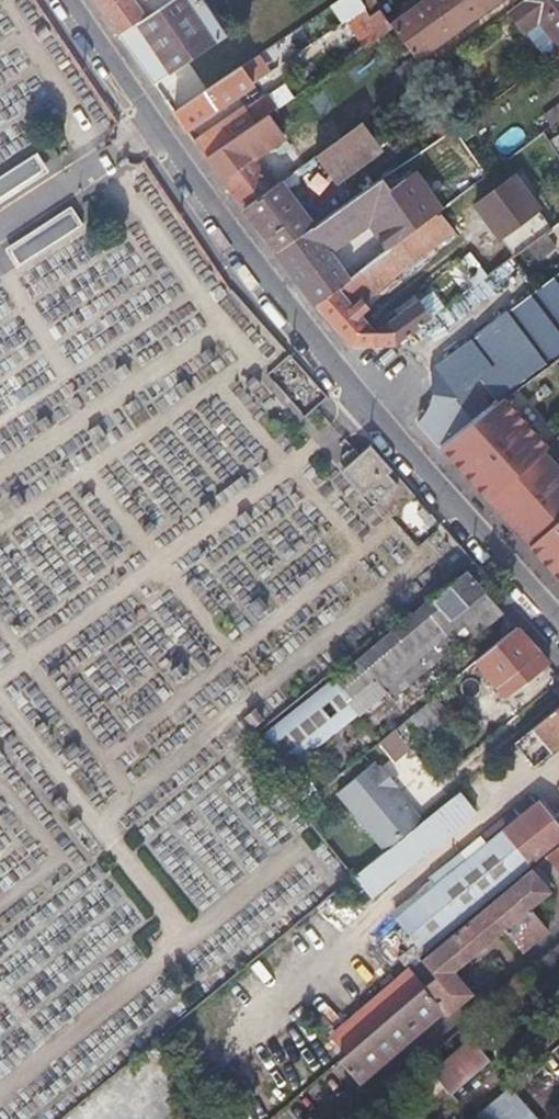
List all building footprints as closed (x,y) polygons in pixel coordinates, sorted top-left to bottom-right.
[(104,16),(119,36),(139,23),(172,0),(93,0),(104,16)] [(203,0),(172,0),(139,23),(172,72),(227,35),(203,0)] [(361,3),(369,13),(378,7),(373,0),(365,0),(361,3)] [(391,24),(393,27),(416,58),(417,60),(499,0),(422,0),(391,24)] [(509,10),(523,30),(538,18),(558,46),(558,0),(522,0),(509,10)] [(393,27),(391,24),(378,7),(369,13),(365,16),(380,36),(393,27)] [(153,85),(172,72),(139,23),(119,36),(137,63),(153,85)] [(558,58),(558,48),(548,56),(553,62),(558,58)] [(271,59),(264,50),(243,64),(247,71),(254,66),(257,69),(271,59)] [(548,56),(543,59),(539,63),(543,69),(553,62),(548,56)] [(405,66),(417,82),(427,73),(417,60),(416,58),(405,66)] [(174,113),(179,121),(185,129),(253,82),(247,71),(243,64),(174,113)] [(414,98),(439,134),(449,127),(417,82),(360,123),(368,133),(414,98)] [(194,141),(207,159),(258,122),(268,115),(280,107),(276,100),(265,108),(261,102),(247,111),(245,107),(194,141)] [(542,115),(549,124),(558,116),(558,102),(542,115)] [(207,159),(243,209),(273,187),(254,159),(284,138),(268,115),(258,122),(207,159)] [(460,141),(463,138),(467,135),(463,131),(468,127),(462,118),(449,127),(460,141)] [(337,182),(350,199),(374,181),(362,165),(381,151),(368,133),(360,123),(314,157),(321,167),(334,184),(337,182)] [(39,155),(0,180),(0,201),(49,170),(39,155)] [(298,185),(321,167),(314,157),(291,174),(298,185)] [(465,169),(459,162),(427,188),(433,195),(465,169)] [(475,203),(519,253),(527,247),(547,233),(555,226),(557,224),(511,173),(475,203)] [(312,227),(275,253),(299,285),(303,292),(314,306),(350,278),(323,240),(390,192),(380,178),(374,181),(350,199),(312,227)] [(243,209),(275,253),(312,227),(280,183),(273,187),(243,209)] [(85,225),(75,209),(11,250),(20,265),(85,225)] [(350,278),(314,306),(347,352),(367,350),(389,348),(428,320),(415,301),(367,337),(348,312),(424,257),(456,233),(438,211),(350,278)] [(527,247),(531,251),(534,256),(554,241),(547,233),(527,247)] [(424,374),(426,377),(428,385),(429,392),(429,396),(427,404),(422,417),(413,425),(426,439),(434,448),(487,406),(468,382),(477,375),(496,399),(558,349),(558,270),(424,374)] [(301,412),(323,393),(286,351),(264,369),(301,412)] [(340,457),(343,461),(346,464),(337,471),(368,508),(377,500),(389,514),(413,494),(401,480),(368,443),(356,453),(351,448),(340,457)] [(351,692),(363,683),(374,674),(391,695),(456,643),(459,647),(504,611),(486,591),(467,569),(336,674),(351,692)] [(477,658),(499,684),(507,695),(549,661),(534,645),(517,625),(477,658)] [(435,692),(394,726),(408,743),(449,710),(435,692)] [(537,722),(499,754),(505,760),(520,748),(532,764),(558,742),(558,703),(537,722)] [(336,790),(385,847),(423,817),(402,794),(400,795),(392,786),(397,781),(381,764),(378,767),(372,760),(336,790)] [(550,815),(531,791),(480,834),(485,841),(432,885),(396,915),(424,950),(558,838),(558,807),(550,815)] [(426,877),(432,885),(485,841),(480,834),(426,877)] [(548,854),(558,868),(558,845),(548,854)] [(546,894),(527,872),(521,877),(540,899),(546,894)] [(332,1063),(326,1068),(345,1090),(433,1017),(438,1023),(464,1002),(444,979),(492,939),(512,962),(540,938),(521,915),(540,899),(521,877),(423,959),(436,975),(424,986),(348,1050),(332,1063)] [(538,941),(547,953),(558,943),(558,924),(538,941)] [(419,954),(406,965),(410,970),(424,986),(436,975),(423,959),(419,954)] [(334,1033),(348,1050),(424,986),(410,970),(334,1033)] [(483,1008),(490,1016),(497,1024),(510,1013),(496,997),(483,1008)] [(348,1050),(334,1033),(322,1044),(329,1053),(326,1056),(332,1063),(348,1050)] [(458,1099),(479,1083),(499,1066),(473,1035),(433,1068),(458,1099)] [(324,1070),(326,1068),(332,1063),(326,1056),(319,1063),(324,1070)] [(508,1086),(476,1113),(481,1118),(537,1118),(508,1086)]
